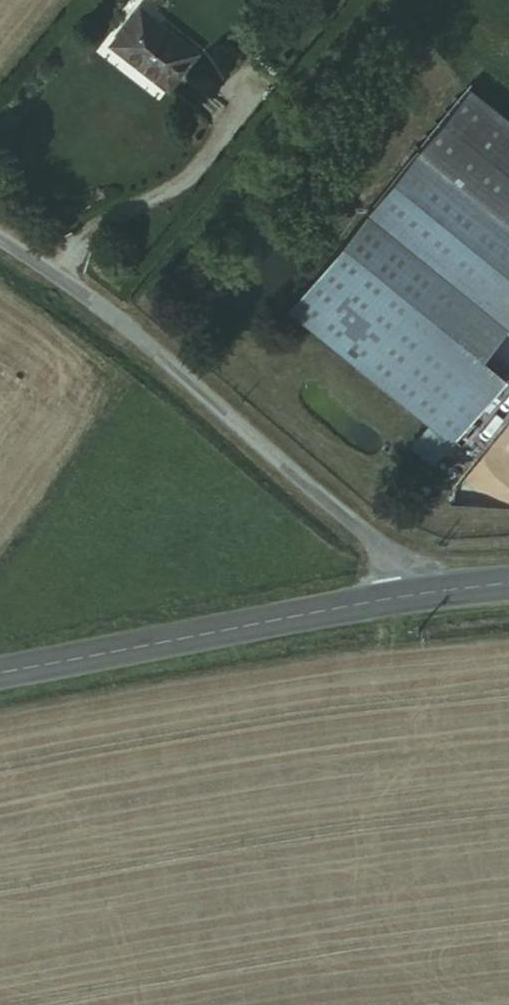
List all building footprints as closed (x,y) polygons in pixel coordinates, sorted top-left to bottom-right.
[(151,9),(121,43),(177,90),(207,54),(151,9)] [(423,165),(508,234),(508,133),(472,103),(423,165)] [(423,165),(374,227),(508,334),(508,234),(423,165)] [(374,227),(296,325),(437,437),(468,398),(508,346),(508,334),(374,227)] [(492,417),(468,398),(437,437),(461,456),(492,417)]
